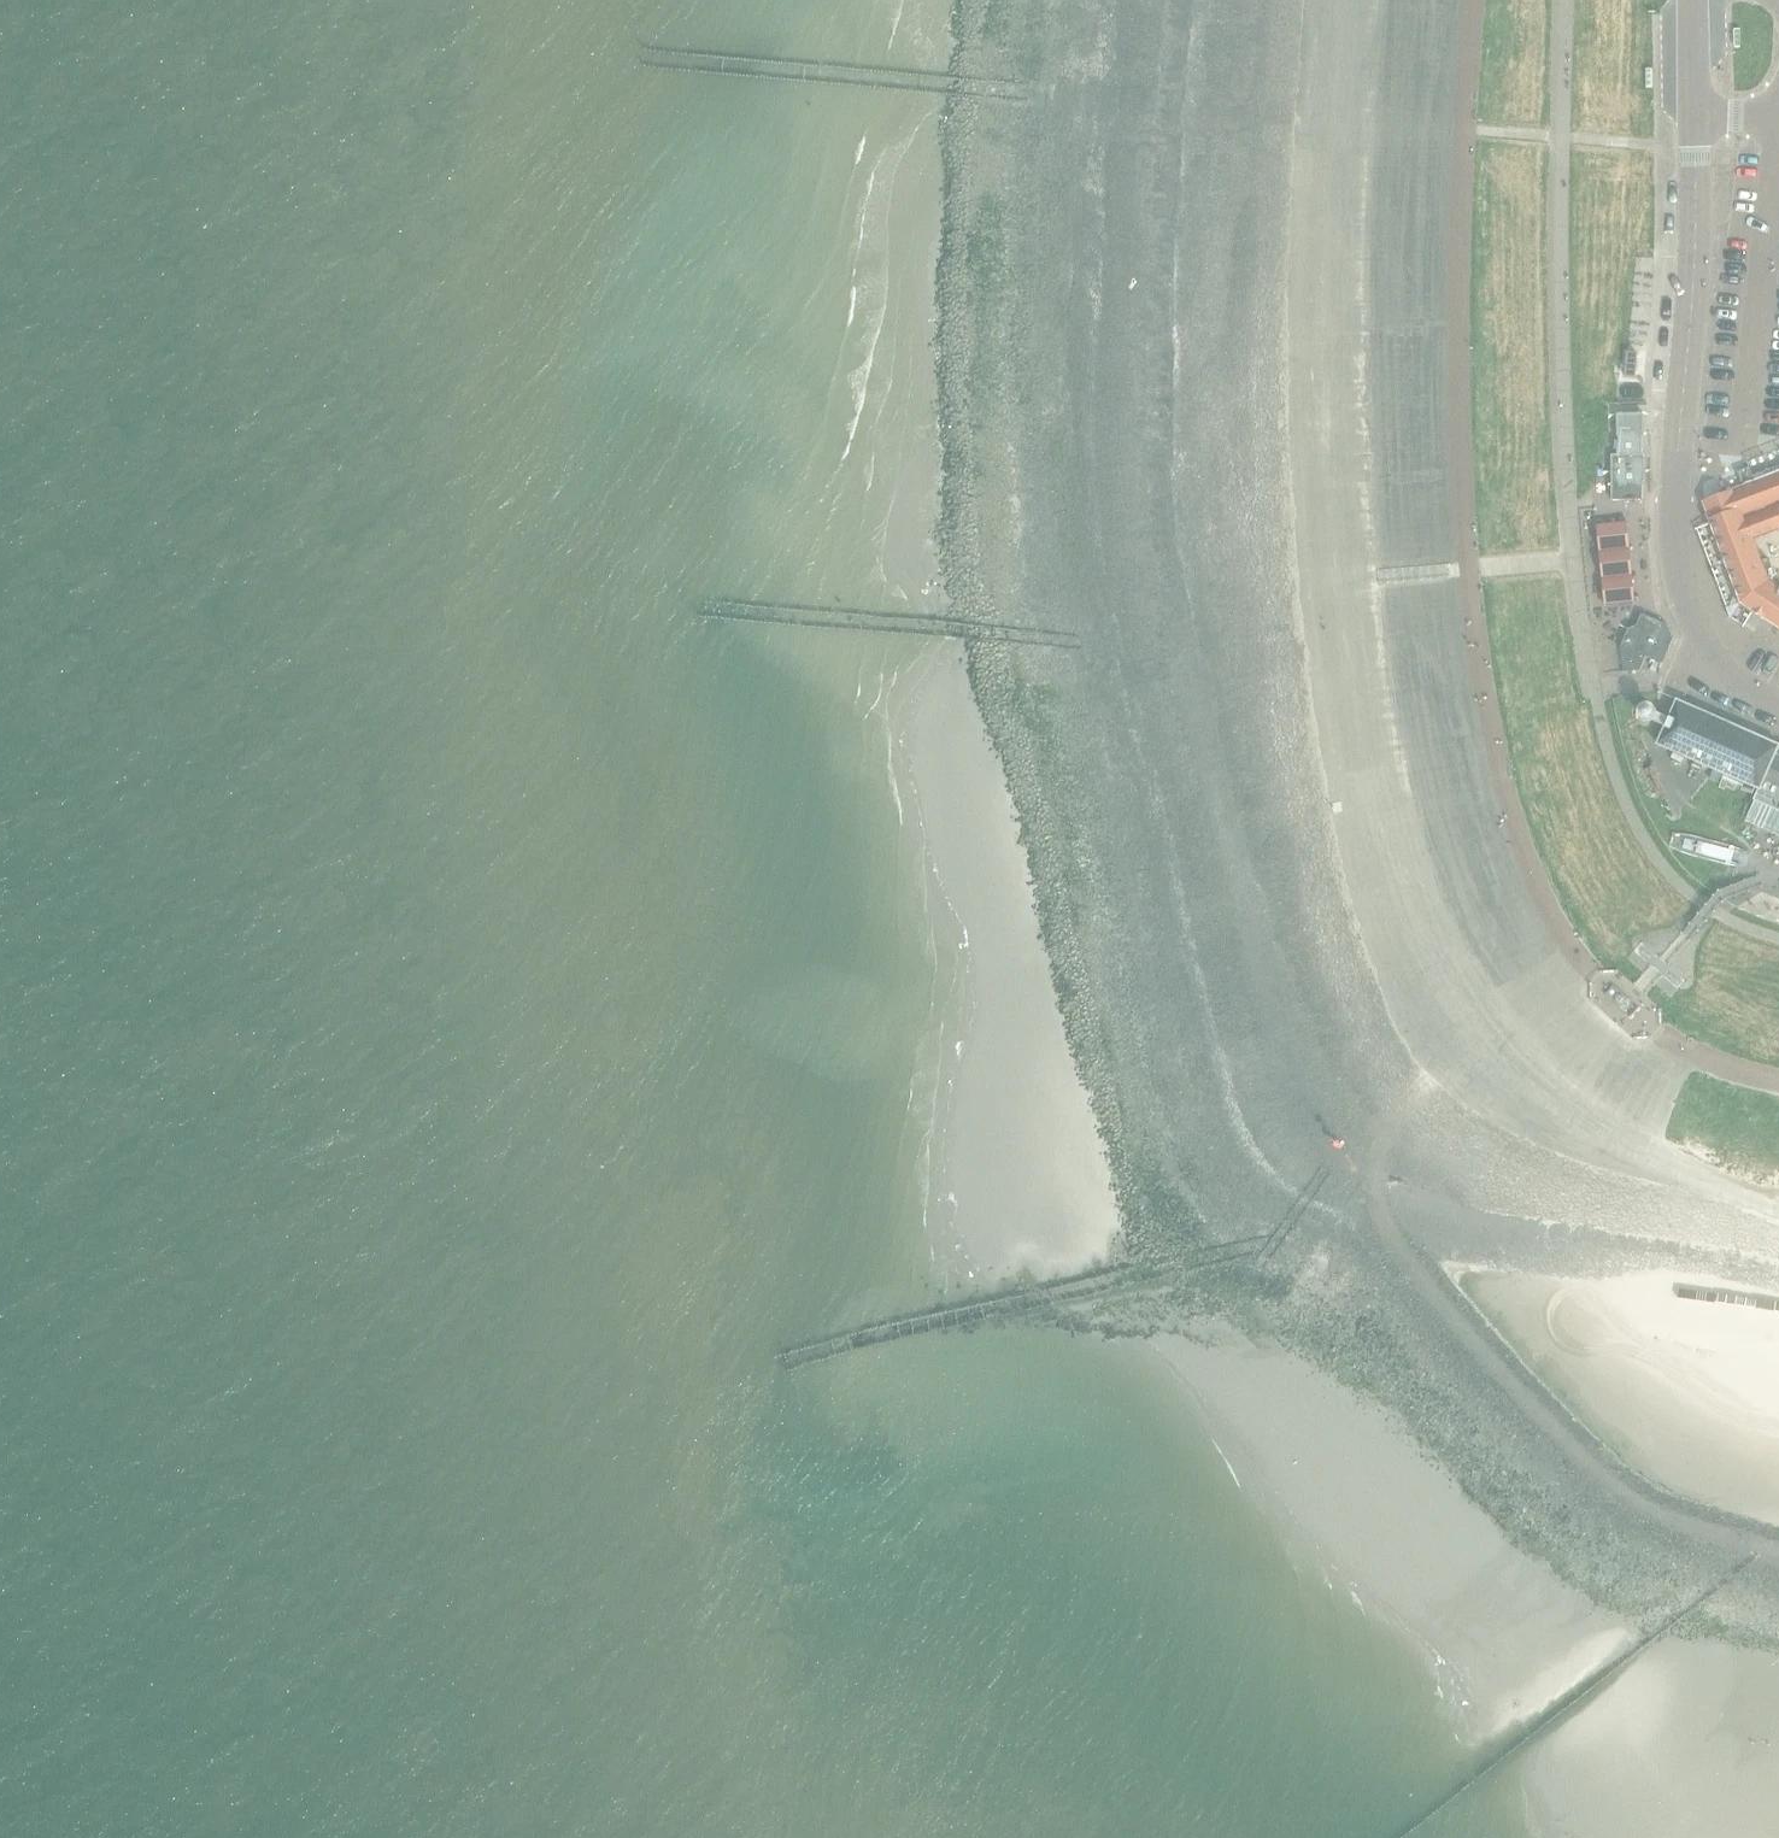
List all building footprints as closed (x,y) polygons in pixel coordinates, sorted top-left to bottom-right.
[(1635,376),(1635,371),(1636,360),(1637,355),(1637,354),(1627,353),(1625,365),(1625,368),(1624,376),(1634,377),(1635,376)] [(1617,455),(1611,455),(1611,501),(1642,500),(1642,483),(1645,480),(1645,457),(1642,455),(1642,437),(1643,437),(1643,414),(1617,414),(1617,437),(1618,437),(1617,455)] [(1778,628),(1778,473),(1776,474),(1703,501),(1704,502),(1741,602),(1753,611),(1752,613),(1763,620),(1764,618),(1778,628)] [(1634,524),(1599,527),(1606,607),(1641,604),(1634,524)] [(1640,671),(1646,657),(1656,661),(1663,644),(1660,637),(1635,626),(1628,629),(1620,646),(1623,673),(1640,671)] [(1666,728),(1658,746),(1759,790),(1754,801),(1777,811),(1778,812),(1778,755),(1777,754),(1778,750),(1778,745),(1677,701),(1669,720),(1666,728)] [(1641,709),(1639,714),(1641,719),(1646,721),(1651,719),(1653,714),(1651,709),(1646,707),(1641,709)]
